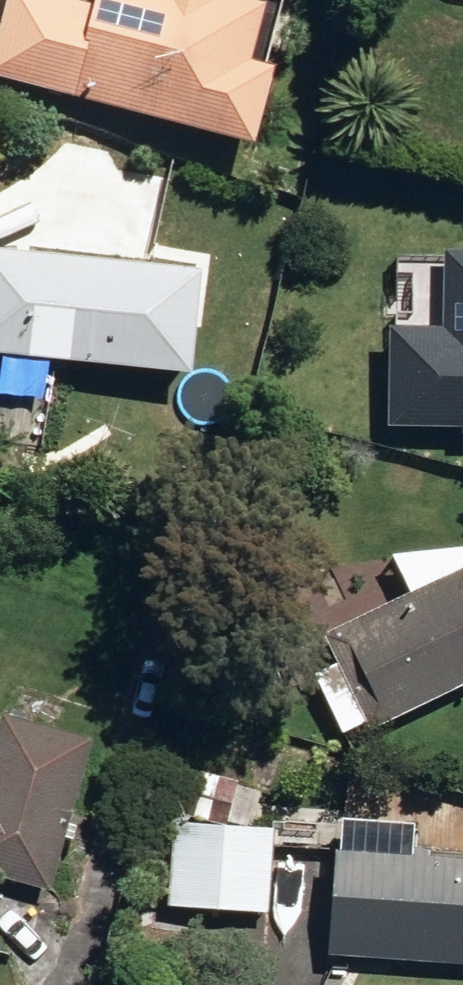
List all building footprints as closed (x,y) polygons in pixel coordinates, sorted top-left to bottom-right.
[(237,146),(260,67),(232,59),(249,4),(234,0),(80,0),(79,4),(64,0),(0,0),(0,76),(237,146)] [(172,374),(185,270),(0,249),(0,355),(172,374)] [(462,433),(462,329),(451,329),(449,432),(462,433)] [(355,731),(462,678),(462,586),(453,566),(308,637),(355,731)] [(36,893),(52,839),(59,840),(62,827),(52,824),(73,743),(0,722),(0,883),(36,893)] [(204,736),(196,773),(238,783),(246,744),(204,736)] [(218,821),(226,781),(172,770),(164,809),(218,821)] [(255,830),(158,824),(153,907),(250,914),(255,830)] [(314,957),(462,966),(462,863),(321,855),(314,957)]
